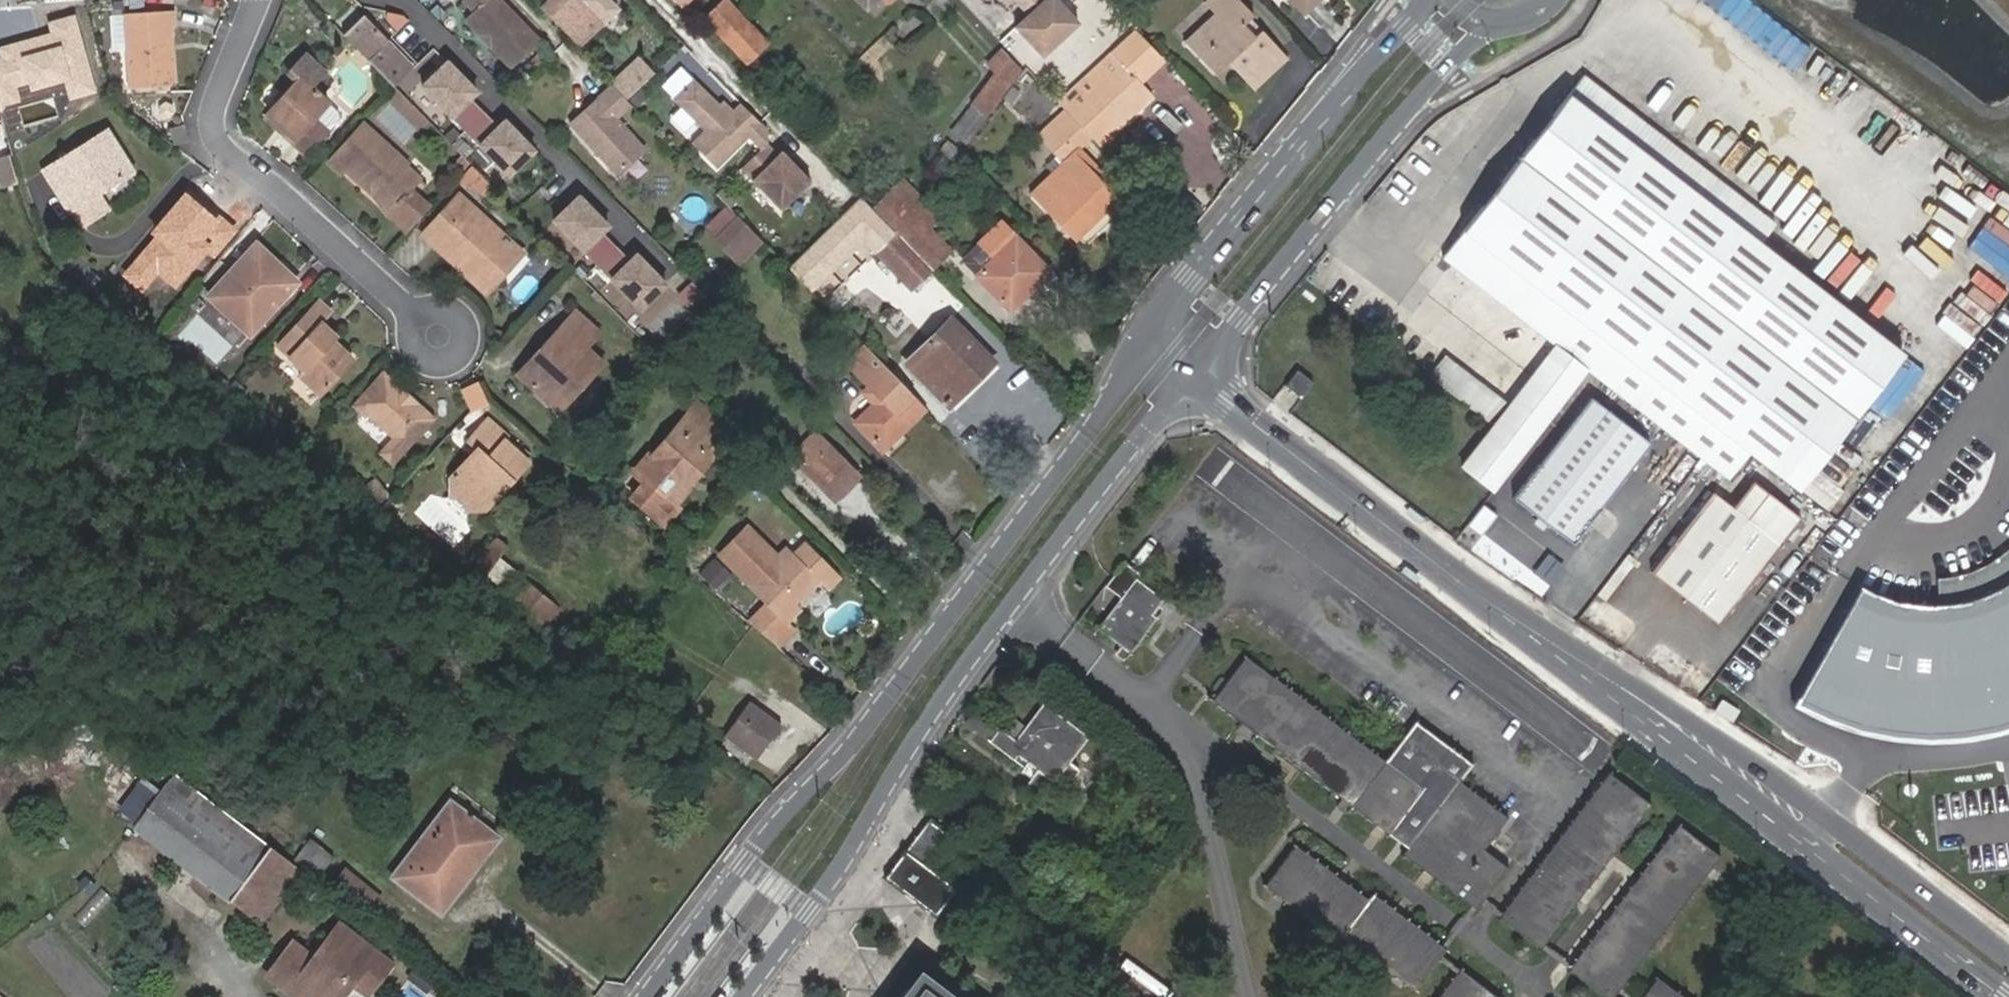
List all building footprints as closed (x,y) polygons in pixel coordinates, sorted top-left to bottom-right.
[(467,21),(512,68),(541,40),(502,0),(465,0),(465,1),(476,12),(467,21)] [(546,12),(573,38),(598,11),(587,0),(557,0),(546,12)] [(598,11),(609,0),(587,0),(598,11)] [(747,61),(768,42),(727,0),(722,0),(705,16),(716,28),(747,61)] [(1060,0),(1043,0),(1014,26),(1043,57),(1081,23),(1060,0)] [(1025,10),(1035,0),(1016,0),(1025,10)] [(1188,43),(1183,39),(1181,42),(1215,76),(1227,65),(1254,94),(1257,91),(1254,88),(1284,59),(1287,62),(1290,60),(1263,30),(1254,38),(1243,26),(1253,18),(1237,0),(1212,0),(1206,5),(1203,1),(1200,4),(1213,17),(1188,43)] [(1317,0),(1291,0),(1303,13),(1317,0)] [(1793,68),(1811,45),(1749,0),(1699,0),(1793,68)] [(128,14),(131,88),(175,86),(172,28),(175,28),(174,12),(128,14)] [(342,34),(392,84),(413,65),(362,15),(342,34)] [(0,60),(0,110),(22,104),(19,92),(68,79),(73,99),(95,93),(75,16),(45,24),(47,33),(0,45),(0,52),(2,59),(0,60)] [(709,34),(740,67),(747,61),(716,28),(709,34)] [(1057,103),(1097,144),(1150,92),(1142,85),(1167,61),(1134,28),(1057,103)] [(1003,51),(960,98),(981,117),(1024,70),(1003,51)] [(323,71),(304,53),(286,72),(296,80),(266,112),(294,138),(290,141),(304,154),(326,130),(312,117),(326,101),(309,86),(323,71)] [(470,98),(477,91),(448,61),(422,86),(475,141),(494,123),(470,98)] [(1750,453),(1797,490),(1901,355),(1758,244),(1774,223),(1584,75),(1441,255),(1556,345),(1587,369),(1730,480),(1750,453)] [(694,81),(676,100),(707,130),(692,146),(718,171),(749,138),(762,150),(774,138),(740,106),(734,113),(730,116),(720,106),(694,81)] [(619,176),(646,150),(616,119),(631,105),(612,85),(571,126),(619,176)] [(1025,92),(1013,113),(1036,125),(1048,104),(1025,92)] [(1097,144),(1102,147),(1155,97),(1150,92),(1097,144)] [(734,113),(723,103),(720,106),(730,116),(734,113)] [(294,138),(266,112),(262,116),(290,141),(294,138)] [(1065,162),(1032,195),(1072,240),(1116,198),(1074,152),(1089,137),(1070,116),(1044,140),(1065,162)] [(538,150),(504,117),(477,144),(510,178),(538,150)] [(345,167),(369,190),(373,185),(381,193),(377,197),(391,209),(396,203),(398,205),(412,190),(422,179),(408,167),(410,164),(362,124),(328,161),(341,173),(345,167)] [(106,132),(80,147),(86,156),(111,142),(106,132)] [(80,147),(44,168),(77,223),(105,207),(96,193),(130,172),(111,142),(86,156),(80,147)] [(744,170),(783,208),(809,182),(769,143),(762,150),(744,170)] [(1,159),(7,183),(19,180),(13,156),(1,159)] [(457,179),(482,198),(492,184),(467,165),(457,179)] [(900,238),(924,206),(903,184),(875,211),(899,236),(900,238)] [(373,185),(369,190),(389,216),(398,205),(396,203),(391,209),(377,197),(381,193),(373,185)] [(237,230),(185,188),(148,234),(155,237),(124,275),(143,291),(157,273),(175,288),(205,250),(215,258),(237,230)] [(389,216),(408,233),(431,207),(412,190),(398,205),(389,216)] [(601,230),(608,223),(578,193),(553,218),(606,273),(625,255),(601,230)] [(422,234),(436,246),(440,241),(490,287),(511,263),(482,238),(493,225),(458,195),(422,234)] [(875,211),(859,195),(785,265),(810,292),(864,241),(878,256),(899,236),(875,211)] [(929,211),(918,221),(929,233),(940,222),(929,211)] [(761,241),(739,218),(718,240),(739,262),(761,241)] [(918,221),(900,238),(932,272),(950,254),(929,233),(918,221)] [(522,251),(493,225),(482,238),(511,263),(522,251)] [(996,259),(978,277),(1011,310),(1049,274),(1004,226),(984,245),(996,259)] [(932,272),(900,238),(899,236),(878,256),(913,292),(934,274),(932,272)] [(440,241),(436,246),(487,291),(490,287),(440,241)] [(263,300),(270,307),(292,283),(273,266),(277,262),(254,242),(206,295),(239,326),(263,300)] [(959,264),(968,273),(985,256),(975,247),(959,264)] [(670,285),(637,252),(609,279),(643,312),(670,285)] [(247,332),(270,307),(263,300),(239,326),(247,332)] [(318,326),(321,322),(331,311),(318,300),(278,344),(306,369),(301,375),(321,393),(353,358),(333,340),(318,326)] [(554,348),(526,379),(561,409),(607,356),(590,340),(599,330),(575,309),(546,341),(554,348)] [(196,312),(178,331),(214,364),(232,345),(196,312)] [(905,361),(948,406),(991,364),(949,320),(905,361)] [(336,336),(321,322),(318,326),(333,340),(336,336)] [(518,372),(526,379),(554,348),(546,341),(518,372)] [(923,409),(858,341),(849,350),(854,356),(846,365),(869,388),(879,398),(872,405),(854,423),(882,451),(923,409)] [(1493,490),(1587,369),(1556,345),(1462,465),(1493,490)] [(1430,374),(1489,420),(1505,401),(1446,355),(1430,374)] [(420,411),(425,406),(384,370),(351,406),(363,418),(366,415),(393,438),(406,449),(435,416),(430,411),(426,415),(420,411)] [(1284,386),(1302,399),(1314,383),(1296,370),(1284,386)] [(862,395),(872,405),(879,398),(869,388),(862,395)] [(1573,545),(1650,446),(1590,399),(1513,499),(1573,545)] [(430,411),(425,406),(420,411),(426,415),(430,411)] [(455,474),(492,505),(531,460),(508,441),(511,437),(488,417),(469,440),(478,448),(455,474)] [(679,427),(653,457),(661,465),(646,483),(672,506),(688,488),(684,484),(689,478),(693,482),(712,459),(709,455),(720,443),(693,420),(683,431),(679,427)] [(857,478),(815,435),(793,457),(835,500),(857,478)] [(393,465),(406,449),(393,438),(379,454),(393,465)] [(661,465),(653,457),(638,475),(646,483),(661,465)] [(470,510),(492,505),(455,474),(454,497),(470,510)] [(372,508),(389,495),(375,476),(358,489),(372,508)] [(688,488),(693,482),(689,478),(684,484),(688,488)] [(1714,491),(1648,575),(1716,628),(1782,544),(1714,491)] [(1482,533),(1494,512),(1480,504),(1468,525),(1482,533)] [(748,528),(741,536),(754,548),(761,541),(748,528)] [(741,536),(721,556),(752,586),(771,605),(753,623),(779,648),(797,630),(788,620),(802,607),(797,602),(819,579),(812,572),(824,560),(811,547),(799,559),(788,549),(779,558),(761,541),(754,548),(741,536)] [(819,579),(830,589),(841,577),(824,560),(812,572),(819,579)] [(1147,609),(1153,602),(1158,596),(1131,576),(1135,571),(1120,560),(1103,584),(1116,594),(1094,625),(1115,642),(1125,649),(1153,614),(1147,609)] [(505,596),(544,627),(558,610),(520,577),(505,596)] [(1851,592),(1795,696),(1827,712),(1864,727),(1912,734),(1964,732),(1995,727),(2008,723),(2008,581),(1982,597),(1958,605),(1930,608),(1911,609),(1888,606),(1864,598),(1851,592)] [(1158,606),(1153,602),(1147,609),(1153,614),(1158,606)] [(1120,656),(1125,649),(1115,642),(1109,649),(1120,656)] [(1252,730),(1338,796),(1342,791),(1351,798),(1347,803),(1384,832),(1417,787),(1382,760),(1243,654),(1209,698),(1239,721),(1243,716),(1255,725),(1252,730)] [(750,699),(721,735),(754,759),(781,723),(750,699)] [(1049,781),(1066,760),(1084,736),(1040,701),(1011,739),(993,726),(983,739),(1009,759),(1013,754),(1022,760),(1032,768),(1049,781)] [(1245,739),(1252,730),(1255,725),(1243,716),(1239,721),(1232,730),(1245,739)] [(1466,762),(1410,721),(1382,760),(1417,787),(1384,832),(1403,846),(1453,780),(1466,762)] [(1026,774),(1032,768),(1022,760),(1017,767),(1026,774)] [(1073,766),(1066,760),(1049,781),(1057,788),(1073,766)] [(1604,771),(1495,914),(1537,946),(1645,802),(1604,771)] [(283,855),(173,772),(132,826),(228,899),(233,892),(247,902),(283,855)] [(1403,846),(1400,850),(1473,906),(1504,866),(1480,848),(1504,817),(1453,780),(1403,846)] [(1342,791),(1338,796),(1331,805),(1341,812),(1347,803),(1351,798),(1342,791)] [(489,828),(452,798),(393,874),(441,910),(454,893),(444,886),(489,828)] [(929,821),(916,839),(934,853),(948,835),(929,821)] [(1565,967),(1604,996),(1607,996),(1714,855),(1674,824),(1565,967)] [(498,835),(489,828),(444,886),(454,893),(498,835)] [(319,876),(332,853),(306,838),(293,861),(319,876)] [(934,853),(916,839),(912,844),(930,858),(934,853)] [(907,850),(926,864),(930,858),(912,844),(907,850)] [(1260,885),(1333,940),(1337,934),(1410,989),(1442,947),(1370,891),(1364,899),(1291,844),(1260,885)] [(903,852),(884,877),(934,914),(952,889),(903,852)] [(228,899),(260,924),(298,874),(302,869),(283,855),(247,902),(233,892),(228,899)] [(380,896),(345,868),(332,883),(368,911),(380,896)] [(268,971),(296,992),(302,984),(318,996),(340,996),(354,979),(368,990),(390,959),(339,920),(313,955),(306,964),(285,948),(268,971)] [(306,964),(313,955),(293,939),(285,948),(306,964)] [(921,963),(895,996),(966,996),(921,963)] [(1434,996),(1496,996),(1456,967),(1434,996)] [(1654,977),(1639,996),(1680,996),(1654,977)] [(296,992),(302,996),(318,996),(302,984),(296,992)]
